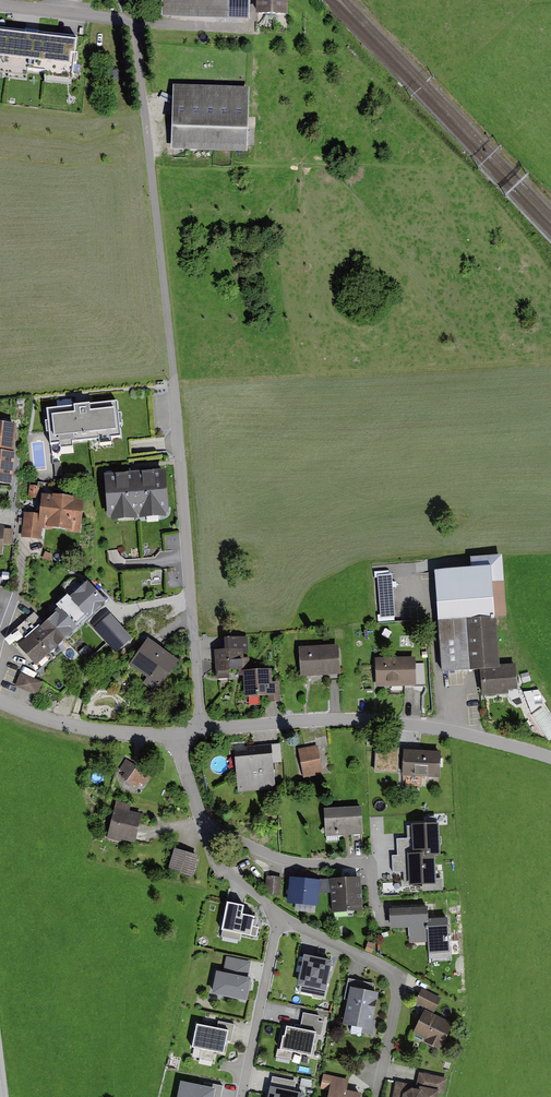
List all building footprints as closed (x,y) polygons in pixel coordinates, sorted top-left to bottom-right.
[(161,18),(250,20),(251,0),(162,0),(161,18)] [(256,16),(287,17),(288,0),(256,0),(256,16)] [(0,30),(0,75),(27,78),(28,71),(45,73),(44,80),(72,84),(77,39),(0,30)] [(170,151),(247,153),(249,89),(173,86),(170,151)] [(116,404),(46,411),(50,446),(59,445),(60,450),(72,449),(72,444),(99,441),(100,446),(111,444),(111,439),(120,438),(116,404)] [(16,426),(0,424),(0,453),(13,454),(16,426)] [(0,453),(0,486),(11,487),(12,479),(13,474),(14,466),(14,462),(15,456),(15,454),(13,454),(0,453)] [(165,472),(104,476),(107,520),(111,519),(111,523),(137,521),(137,517),(139,517),(140,521),(166,519),(166,515),(169,515),(165,472)] [(53,530),(65,531),(65,532),(80,534),(84,501),(74,500),(74,499),(52,497),(52,498),(41,496),(39,515),(38,525),(42,530),(53,531),(53,530)] [(39,515),(24,513),(21,539),(36,540),(41,541),(42,530),(38,525),(39,515)] [(1,558),(2,548),(13,548),(14,528),(0,527),(0,558),(1,558)] [(471,571),(435,573),(441,675),(480,672),(481,697),(508,695),(508,691),(518,691),(516,665),(499,666),(496,619),(506,618),(502,557),(470,559),(471,571)] [(394,619),(395,619),(392,575),(377,577),(380,616),(377,616),(378,623),(395,621),(394,619)] [(87,584),(69,600),(87,619),(88,621),(106,605),(87,584)] [(74,635),(73,634),(77,630),(76,629),(87,619),(69,600),(67,597),(56,607),(58,610),(54,614),(55,616),(48,623),(65,642),(74,635)] [(45,625),(34,613),(6,638),(37,673),(52,660),(48,656),(57,649),(65,642),(48,623),(45,625)] [(132,639),(110,615),(102,623),(94,630),(116,654),(124,647),(132,639)] [(179,662),(148,640),(130,666),(161,688),(179,662)] [(248,640),(224,641),(225,652),(214,652),(216,681),(239,679),(239,677),(243,677),(244,699),(268,697),(268,703),(281,703),(280,683),(272,683),(271,670),(250,671),(248,640)] [(338,646),(299,649),(300,678),(340,676),(338,646)] [(375,660),(376,688),(416,687),(415,659),(375,660)] [(42,683),(20,674),(15,688),(37,696),(42,683)] [(528,689),(530,707),(544,705),(542,687),(528,689)] [(281,745),(234,749),(237,793),(274,790),(272,765),(283,764),(281,745)] [(318,747),(298,750),(303,779),(322,776),(318,747)] [(375,748),(375,773),(398,774),(399,749),(375,748)] [(441,753),(404,751),(402,778),(440,780),(441,753)] [(150,776),(126,760),(119,770),(124,773),(121,778),(137,788),(140,784),(144,786),(150,776)] [(131,806),(116,802),(107,837),(107,839),(120,843),(121,841),(135,844),(143,816),(129,812),(131,806)] [(361,808),(324,810),(325,838),(363,836),(361,808)] [(438,854),(437,825),(414,826),(408,827),(409,833),(414,833),(414,838),(396,839),(397,855),(392,856),(393,873),(410,872),(411,877),(405,877),(406,884),(411,884),(434,883),(433,854),(438,854)] [(198,857),(174,850),(168,871),(192,878),(198,857)] [(282,878),(266,877),(265,895),(280,896),(282,878)] [(289,879),(287,905),(318,908),(319,894),(320,882),(289,879)] [(330,894),(332,914),(363,912),(360,879),(330,880),(330,894)] [(320,882),(319,894),(330,894),(330,880),(320,881),(320,882)] [(227,902),(221,931),(257,938),(259,928),(253,927),(255,917),(242,915),(244,906),(227,902)] [(427,909),(389,911),(390,930),(409,929),(409,943),(429,943),(428,921),(427,909)] [(428,921),(429,943),(429,955),(449,954),(447,920),(428,921)] [(216,974),(212,996),(246,1003),(251,981),(247,980),(251,963),(226,958),(222,975),(216,974)] [(332,964),(304,958),(298,989),(326,994),(332,964)] [(372,993),(374,985),(348,980),(344,1001),(348,1002),(350,989),(372,993)] [(348,1002),(343,1026),(371,1031),(378,995),(372,993),(350,989),(348,1002)] [(441,999),(422,990),(415,1004),(425,1009),(413,1034),(425,1041),(424,1043),(440,1051),(453,1025),(433,1015),(441,999)] [(283,1025),(277,1054),(312,1060),(320,1015),(302,1012),(299,1028),(283,1025)] [(196,1027),(192,1051),(224,1057),(227,1042),(231,1042),(234,1024),(219,1022),(217,1031),(196,1027)] [(415,1092),(412,1091),(413,1086),(395,1083),(393,1096),(438,1096),(439,1094),(444,1095),(447,1079),(419,1074),(415,1092)] [(323,1075),(320,1091),(329,1092),(328,1096),(361,1096),(362,1095),(347,1092),(349,1081),(323,1075)] [(272,1077),(268,1096),(305,1096),(305,1095),(294,1093),(296,1082),(272,1077)] [(181,1084),(178,1096),(221,1096),(223,1087),(204,1083),(203,1088),(181,1084)]
